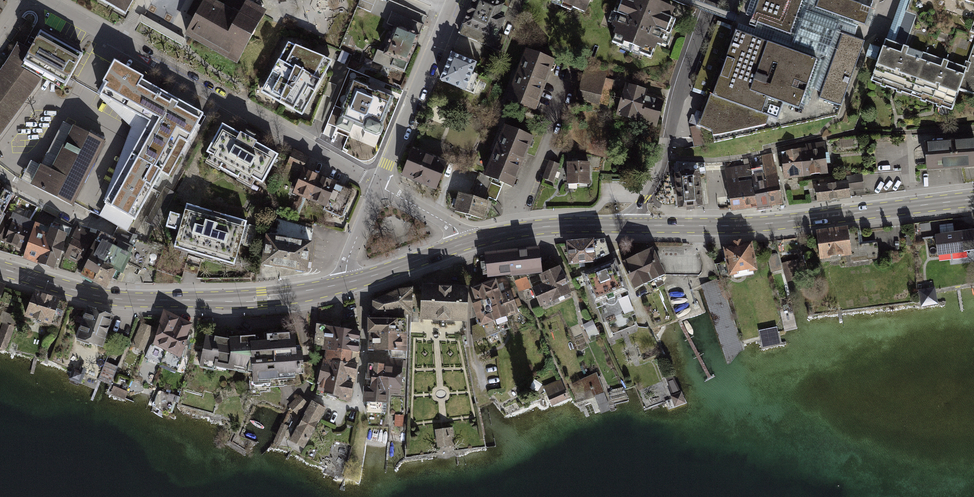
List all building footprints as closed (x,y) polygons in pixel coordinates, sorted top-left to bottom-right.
[(125,14),(133,0),(100,0),(125,14)] [(185,36),(236,64),(263,14),(238,0),(226,0),(223,6),(212,0),(205,0),(185,36)] [(376,0),(361,0),(360,5),(373,9),(376,0)] [(461,35),(501,51),(521,0),(475,0),(461,35)] [(589,14),(595,0),(552,0),(589,14)] [(637,0),(627,0),(609,42),(650,59),(669,13),(637,0)] [(750,22),(758,25),(790,36),(793,29),(803,0),(758,0),(750,22)] [(758,25),(754,37),(814,58),(802,91),(816,97),(838,36),(851,41),(856,26),(833,18),(815,12),(820,0),(803,0),(793,29),(790,36),(758,25)] [(835,0),(820,0),(815,12),(833,18),(856,26),(862,28),(868,12),(835,0)] [(886,39),(928,55),(967,68),(973,49),(973,48),(973,0),(900,0),(886,39)] [(422,25),(392,13),(388,23),(397,26),(386,54),(378,51),(375,60),(404,71),(422,25)] [(180,44),(183,39),(141,16),(138,22),(180,44)] [(727,27),(718,23),(695,89),(704,93),(710,95),(700,127),(701,137),(703,146),(790,126),(802,91),(814,58),(754,37),(727,27)] [(84,54),(41,31),(29,53),(21,69),(42,80),(63,92),(84,54)] [(837,108),(860,44),(851,41),(838,36),(816,97),(815,100),(837,108)] [(928,55),(886,39),(870,82),(913,96),(928,55)] [(336,61),(286,43),(258,94),(304,117),(336,61)] [(29,53),(15,46),(6,63),(0,72),(0,136),(42,80),(21,69),(29,53)] [(958,91),(973,96),(973,49),(967,68),(958,91)] [(556,63),(525,51),(504,103),(535,115),(556,63)] [(481,64),(455,54),(444,82),(470,92),(481,64)] [(928,55),(913,96),(951,111),(958,91),(967,68),(928,55)] [(147,78),(110,58),(94,86),(132,106),(147,78)] [(607,72),(587,67),(580,99),(600,104),(607,72)] [(182,97),(147,78),(132,106),(147,114),(167,125),(182,97)] [(376,88),(354,79),(350,88),(330,135),(352,144),(366,111),(386,119),(396,97),(376,88)] [(647,97),(648,92),(628,87),(620,115),(640,121),(647,97)] [(213,114),(182,97),(167,125),(191,138),(198,142),(213,114)] [(647,97),(640,121),(658,127),(665,102),(647,97)] [(167,182),(191,138),(167,125),(147,114),(123,158),(167,182)] [(105,143),(72,126),(49,170),(39,164),(29,185),(72,207),(105,143)] [(277,157),(222,126),(207,154),(211,156),(207,163),(251,188),(256,180),(262,184),(277,157)] [(533,139),(503,127),(484,179),(514,190),(533,139)] [(924,146),(926,174),(973,170),(973,142),(924,146)] [(800,152),(803,179),(826,177),(823,144),(800,146),(800,152)] [(447,163),(412,149),(401,178),(436,191),(447,163)] [(282,173),(298,180),(308,156),(293,150),(282,173)] [(800,152),(782,153),(785,181),(803,179),(800,152)] [(766,169),(773,203),(787,201),(777,154),(763,157),(766,169)] [(23,175),(30,179),(39,160),(32,156),(23,175)] [(140,231),(167,182),(123,158),(97,207),(140,231)] [(561,165),(550,162),(544,178),(555,182),(561,165)] [(676,162),(677,174),(674,174),(674,176),(677,209),(685,209),(685,211),(693,211),(693,209),(701,209),(699,173),(705,174),(705,163),(676,162)] [(590,163),(566,164),(566,187),(590,186),(590,163)] [(752,172),(751,166),(724,170),(731,209),(759,205),(752,172)] [(752,172),(759,205),(773,203),(766,169),(752,172)] [(305,171),(294,196),(311,203),(321,178),(305,171)] [(353,191),(321,178),(311,203),(324,208),(323,211),(341,218),(353,191)] [(846,184),(814,187),(816,202),(848,199),(846,184)] [(0,190),(0,223),(6,211),(13,197),(0,190)] [(488,203),(458,194),(453,213),(483,221),(488,203)] [(247,223),(187,206),(184,217),(170,213),(165,229),(179,233),(174,249),(235,266),(247,223)] [(7,211),(0,225),(0,241),(25,251),(34,229),(35,225),(7,211)] [(37,265),(48,234),(34,229),(25,251),(21,260),(37,265)] [(48,234),(37,265),(53,271),(66,235),(50,229),(48,234)] [(77,267),(94,237),(80,229),(63,260),(77,267)] [(850,229),(819,232),(821,257),(852,254),(850,229)] [(935,236),(938,256),(973,251),(973,230),(935,236)] [(105,265),(118,243),(99,233),(87,256),(105,265)] [(310,243),(267,236),(262,265),(305,272),(310,243)] [(607,240),(568,242),(571,266),(600,263),(613,255),(607,240)] [(105,265),(104,268),(117,275),(120,276),(126,264),(133,267),(141,270),(148,255),(119,242),(118,243),(105,265)] [(752,245),(726,250),(731,276),(758,270),(752,245)] [(538,248),(486,254),(488,277),(511,274),(512,276),(541,272),(538,248)] [(639,255),(652,284),(668,278),(655,248),(639,255)] [(783,270),(779,254),(768,257),(772,273),(783,270)] [(639,255),(624,262),(637,291),(652,284),(639,255)] [(105,265),(87,256),(77,274),(95,284),(104,268),(105,265)] [(558,265),(551,260),(542,264),(544,274),(541,276),(542,279),(531,284),(541,306),(570,292),(558,265)] [(616,261),(584,274),(608,336),(636,325),(625,295),(630,293),(616,261)] [(783,264),(787,281),(802,278),(798,261),(783,264)] [(117,275),(104,268),(95,284),(111,286),(117,275)] [(521,291),(530,288),(525,278),(517,281),(521,291)] [(484,285),(496,318),(497,319),(507,316),(499,296),(510,291),(507,282),(502,279),(498,280),(484,285)] [(678,280),(661,286),(672,322),(690,317),(678,280)] [(721,281),(701,286),(727,365),(733,363),(745,351),(721,281)] [(414,284),(375,296),(374,316),(386,316),(408,316),(413,316),(414,284)] [(496,318),(484,285),(474,289),(479,302),(473,304),(480,324),(496,318)] [(468,290),(423,288),(421,317),(466,319),(468,290)] [(934,288),(916,291),(919,307),(937,304),(934,288)] [(499,296),(507,316),(518,311),(516,306),(520,305),(518,298),(513,300),(510,291),(499,296)] [(58,301),(32,292),(24,317),(50,326),(58,329),(67,303),(58,301)] [(114,317),(88,307),(74,338),(101,350),(114,317)] [(2,312),(0,318),(0,322),(3,323),(0,331),(0,349),(6,352),(18,318),(2,312)] [(163,314),(151,344),(166,351),(179,321),(163,314)] [(408,316),(386,316),(386,322),(370,322),(370,336),(374,336),(391,336),(408,336),(408,316)] [(496,318),(480,324),(473,326),(473,341),(511,327),(507,316),(497,319),(496,318)] [(585,323),(591,336),(600,332),(594,319),(585,323)] [(144,351),(154,326),(141,320),(131,346),(144,351)] [(179,321),(166,351),(180,357),(193,327),(179,321)] [(323,352),(326,353),(342,357),(346,332),(326,327),(323,352)] [(252,346),(252,373),(253,384),(272,383),(271,381),(295,380),(295,375),(304,375),(304,356),(297,356),(296,335),(278,337),(278,331),(264,332),(265,342),(256,343),(256,346),(252,346)] [(342,357),(359,358),(361,334),(346,332),(342,357)] [(231,340),(205,336),(201,365),(252,373),(252,346),(256,346),(256,343),(255,338),(231,340)] [(391,336),(374,336),(374,353),(391,355),(391,336)] [(408,336),(391,336),(391,355),(408,355),(408,336)] [(108,361),(120,364),(123,355),(110,352),(108,361)] [(342,357),(326,353),(317,392),(334,399),(342,357)] [(342,357),(334,399),(352,403),(359,368),(359,358),(342,357)] [(407,360),(388,358),(387,366),(386,381),(391,395),(405,396),(407,360)] [(98,380),(110,385),(118,366),(105,362),(98,380)] [(387,366),(367,365),(367,380),(386,381),(387,366)] [(79,371),(73,368),(68,379),(81,384),(87,370),(80,367),(79,371)] [(597,374),(582,381),(587,390),(593,387),(603,415),(612,412),(597,374)] [(386,381),(367,380),(365,404),(390,405),(391,395),(386,381)] [(561,381),(544,388),(553,408),(570,401),(561,381)] [(128,392),(110,385),(107,395),(124,401),(128,392)] [(175,396),(159,391),(153,406),(170,412),(175,396)] [(684,393),(670,398),(674,409),(687,405),(684,393)] [(310,404),(298,394),(288,407),(302,419),(290,441),(306,447),(325,409),(311,401),(310,404)] [(406,415),(394,414),(393,426),(405,427),(406,415)] [(289,427),(280,423),(273,441),(281,444),(289,427)] [(453,428),(437,430),(439,449),(455,448),(453,428)]
